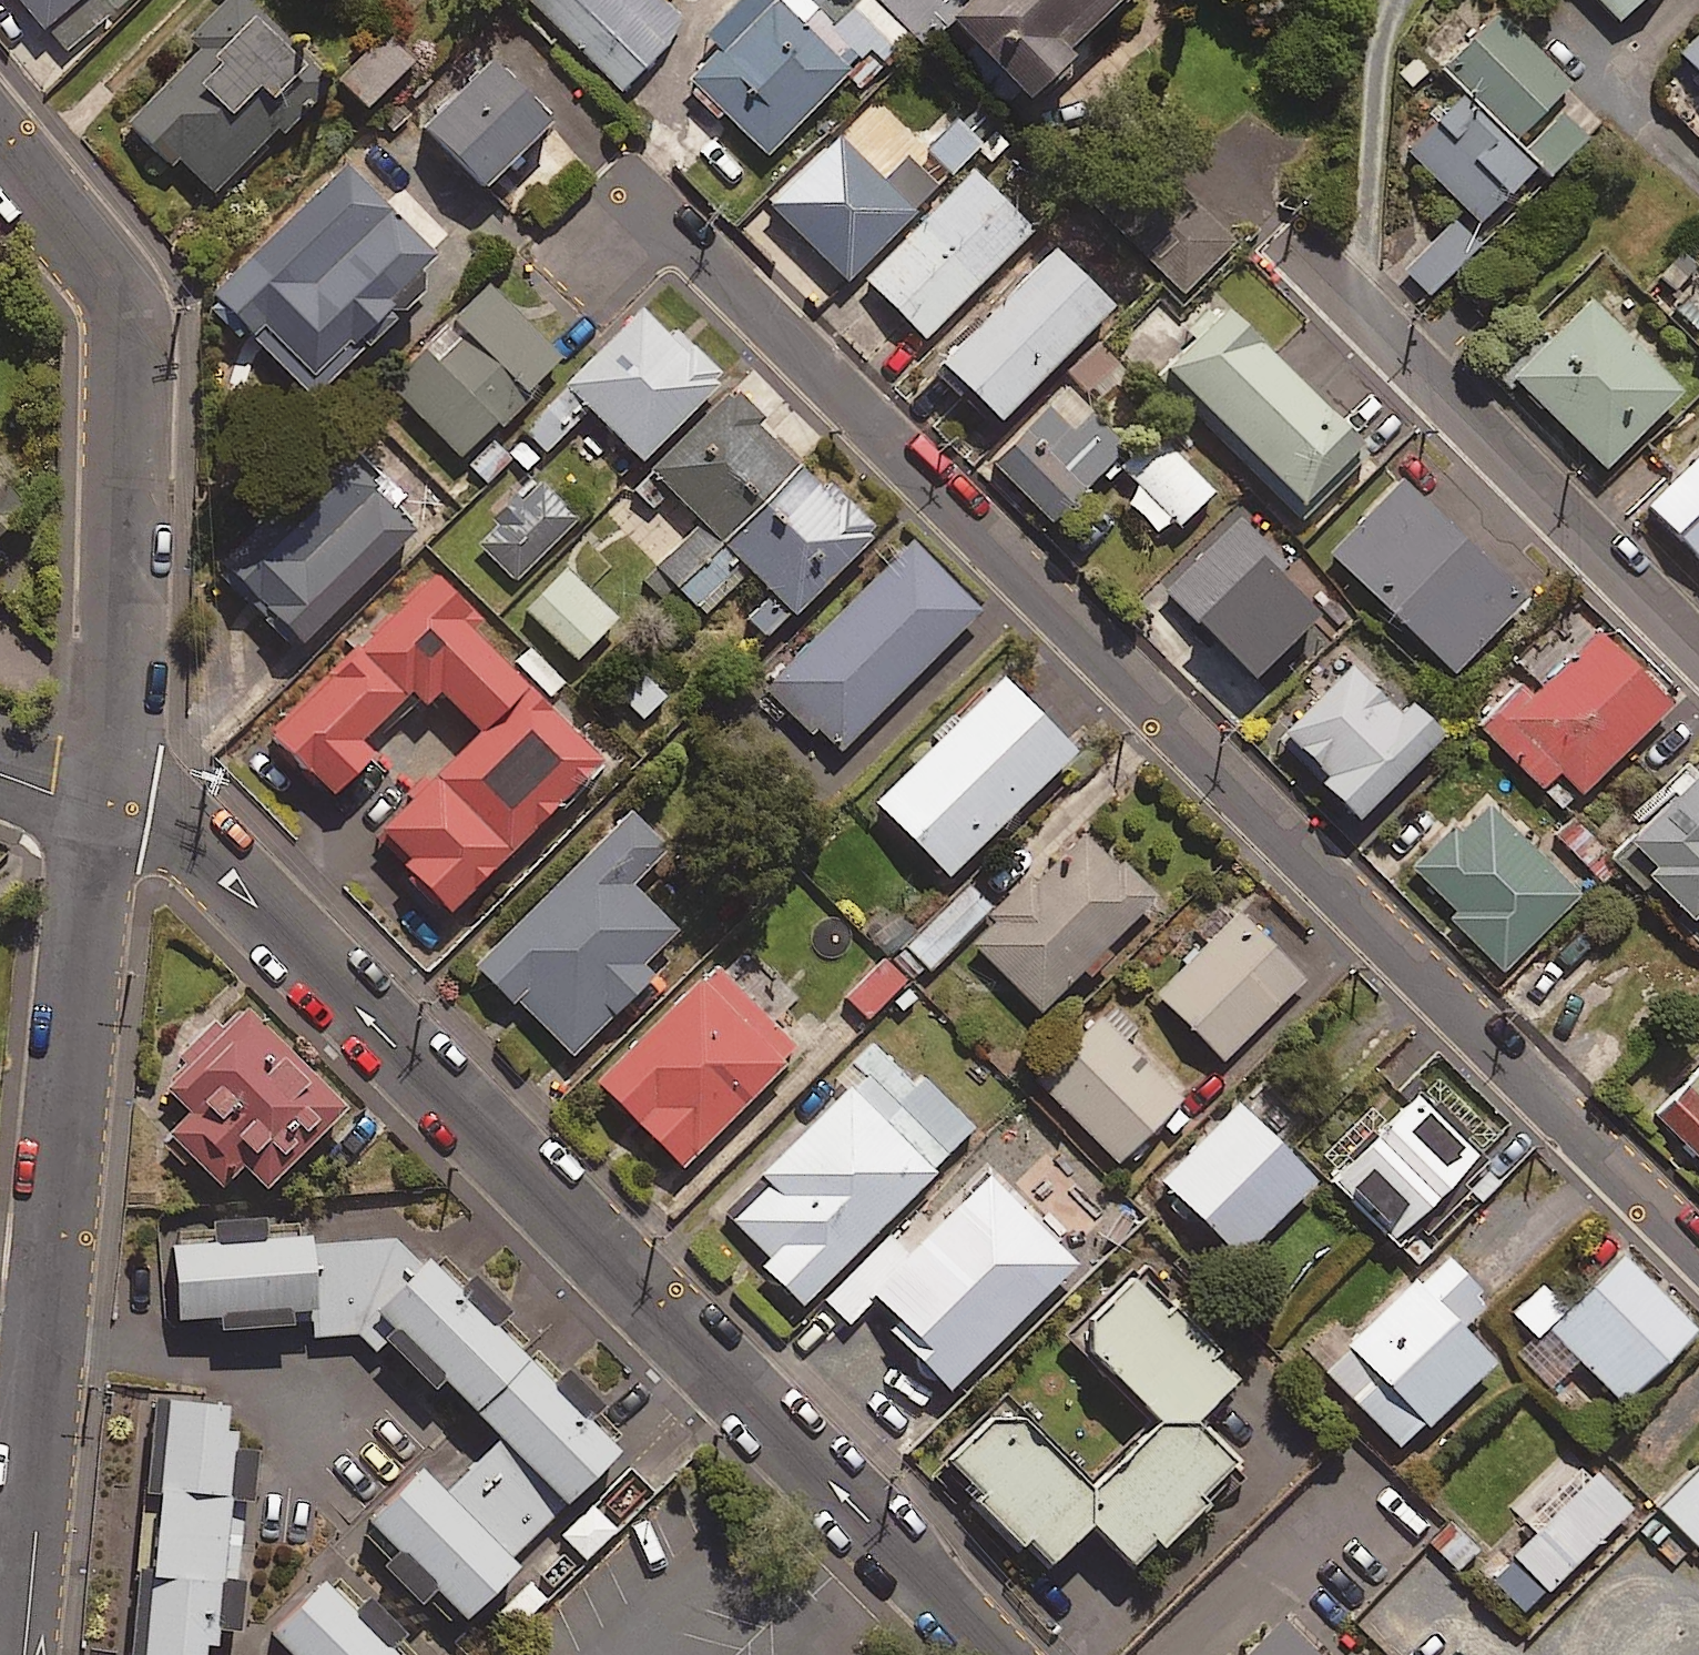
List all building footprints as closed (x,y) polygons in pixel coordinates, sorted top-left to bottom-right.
[(58,47),(116,0),(19,0),(58,47)] [(243,0),(211,0),(184,27),(200,43),(123,120),(165,161),(174,151),(209,186),(253,142),(219,109),(253,74),(266,87),(298,55),(243,0)] [(664,0),(528,0),(619,87),(684,19),(664,0)] [(809,0),(769,0),(690,76),(762,150),(860,55),(873,68),(906,37),(870,0),(821,0),(815,6),(809,0)] [(942,6),(1022,82),(1100,0),(948,0),(942,6)] [(1619,28),(1647,0),(1592,0),(1619,28)] [(1604,115),(1497,8),(1443,63),(1465,85),(1405,145),(1478,217),(1534,160),(1547,173),(1604,115)] [(411,54),(383,26),(336,74),(364,101),(411,54)] [(1682,48),(1698,66),(1698,31),(1682,48)] [(487,53),(416,119),(474,181),(545,114),(487,53)] [(882,178),(835,133),(769,202),(844,275),(939,176),(910,149),(882,178)] [(442,256),(346,154),(290,207),(200,293),(233,328),(244,318),(307,385),(442,256)] [(1030,225),(972,166),(864,274),(922,332),(1030,225)] [(1234,241),(1198,201),(1146,248),(1181,288),(1234,241)] [(1479,239),(1455,215),(1403,268),(1426,291),(1479,239)] [(1110,296),(1051,239),(939,355),(998,411),(1110,296)] [(561,357),(485,280),(384,378),(460,455),(561,357)] [(1682,386),(1591,290),(1510,366),(1601,462),(1682,386)] [(1184,329),(1144,323),(1127,340),(1301,515),(1330,487),(1370,447),(1218,295),(1184,329)] [(717,375),(642,301),(517,425),(541,450),(588,403),(638,454),(717,375)] [(1124,370),(1102,345),(1071,373),(1094,398),(1124,370)] [(674,582),(794,456),(754,418),(765,407),(733,376),(629,485),(650,505),(668,486),(701,518),(656,566),(674,582)] [(1123,444),(1066,384),(991,454),(1048,515),(1123,444)] [(1209,486),(1152,430),(1119,462),(1142,485),(1127,500),(1162,534),(1209,486)] [(414,521),(333,439),(213,557),(294,639),(414,521)] [(1645,501),(1698,556),(1698,449),(1645,501)] [(794,456),(674,582),(704,611),(747,565),(792,608),(869,527),(794,456)] [(0,466),(0,526),(30,493),(0,466)] [(577,514),(534,471),(472,533),(514,576),(577,514)] [(1522,595),(1397,472),(1325,545),(1451,668),(1522,595)] [(1319,601),(1235,517),(1166,586),(1250,670),(1319,601)] [(976,605),(908,537),(763,683),(832,751),(976,605)] [(472,720),(520,671),(514,666),(472,623),(483,613),(434,564),(269,728),(332,792),(373,751),(356,735),(405,687),(421,703),(438,686),(472,720)] [(613,612),(563,565),(524,605),(574,653),(613,612)] [(1670,699),(1597,625),(1532,688),(1521,677),(1477,720),(1540,783),(1558,766),(1579,788),(1670,699)] [(1382,683),(1349,649),(1270,725),(1353,811),(1442,725),(1392,674),(1382,683)] [(634,659),(608,686),(639,715),(664,688),(634,659)] [(1073,743),(999,669),(872,795),(945,869),(1073,743)] [(520,671),(472,720),(367,824),(447,903),(599,751),(544,695),(520,671)] [(1610,848),(1696,936),(1698,939),(1698,761),(1610,848)] [(1578,892),(1488,801),(1411,875),(1501,967),(1578,892)] [(629,804),(472,960),(568,1056),(653,972),(642,960),(679,923),(630,874),(665,840),(629,804)] [(968,936),(1038,1007),(1156,891),(1085,820),(968,936)] [(989,906),(967,883),(905,944),(927,967),(989,906)] [(1304,974),(1236,907),(1155,988),(1222,1056),(1304,974)] [(900,982),(879,959),(844,991),(865,1014),(900,982)] [(794,1046),(709,960),(594,1075),(679,1161),(794,1046)] [(341,1099),(237,1000),(160,1081),(186,1106),(164,1129),(217,1179),(237,1157),(263,1181),(341,1099)] [(1179,1094),(1099,1014),(1036,1078),(1115,1157),(1179,1094)] [(910,1078),(875,1044),(757,1166),(770,1178),(731,1218),(766,1252),(759,1260),(800,1300),(971,1123),(916,1071),(910,1078)] [(1655,1114),(1698,1154),(1698,1067),(1655,1114)] [(1478,1145),(1417,1086),(1329,1175),(1390,1235),(1478,1145)] [(1238,1095),(1156,1176),(1232,1252),(1313,1171),(1238,1095)] [(1022,1208),(986,1173),(907,1252),(888,1233),(823,1298),(843,1317),(872,1289),(898,1315),(887,1326),(946,1384),(1065,1265),(1015,1215),(1022,1208)] [(469,1401),(519,1347),(506,1333),(425,1252),(411,1253),(390,1232),(307,1237),(306,1229),(209,1235),(168,1237),(172,1310),(215,1308),(215,1322),(308,1317),(309,1332),(353,1329),(374,1350),(385,1338),(429,1379),(441,1374),(469,1401)] [(1489,1296),(1442,1247),(1322,1365),(1401,1446),(1493,1356),(1461,1323),(1489,1296)] [(1622,1252),(1569,1305),(1542,1277),(1509,1309),(1532,1332),(1509,1355),(1542,1389),(1578,1354),(1620,1396),(1693,1325),(1622,1252)] [(1130,1555),(1153,1531),(1162,1540),(1203,1496),(1193,1487),(1230,1447),(1193,1412),(1237,1365),(1134,1269),(1072,1337),(1156,1415),(1092,1484),(1012,1409),(984,1407),(936,1459),(1044,1560),(1086,1514),(1130,1555)] [(511,1549),(566,1491),(616,1437),(519,1347),(469,1401),(497,1426),(442,1485),(414,1458),(362,1514),(393,1543),(379,1558),(417,1593),(431,1578),(459,1604),(511,1549)] [(151,1388),(140,1485),(122,1649),(175,1654),(201,1654),(204,1624),(227,1626),(246,1456),(232,1455),(238,1398),(151,1388)] [(1629,1504),(1593,1468),(1510,1551),(1546,1588),(1629,1504)] [(317,1573),(265,1624),(290,1649),(284,1654),(399,1654),(317,1573)] [(1280,1613),(1237,1654),(1322,1654),(1280,1613)]
